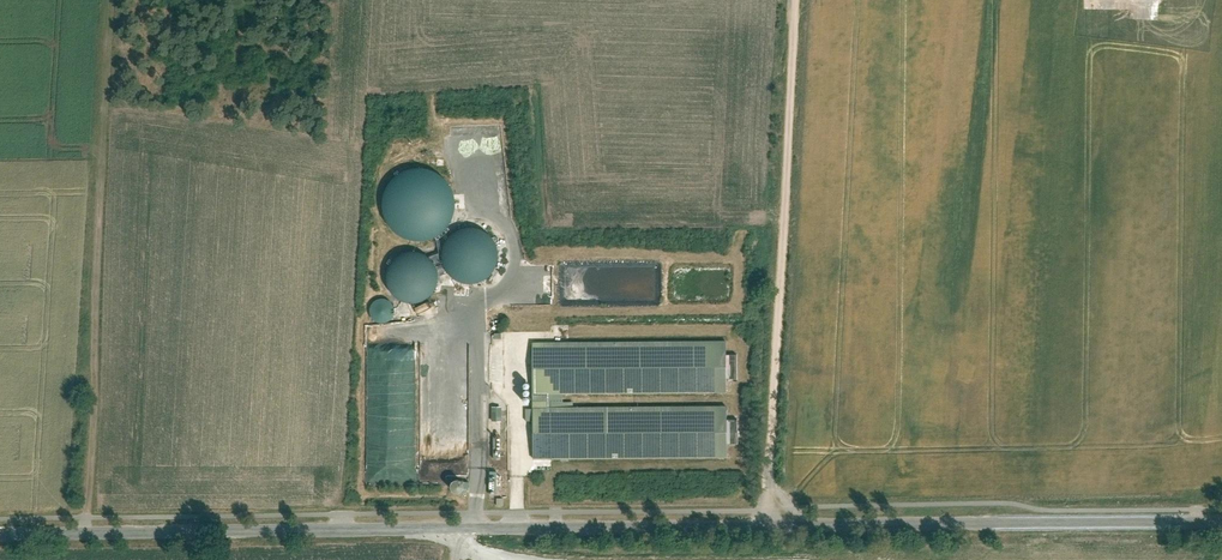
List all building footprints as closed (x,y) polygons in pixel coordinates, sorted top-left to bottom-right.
[(455,209),(455,197),(451,185),(443,176),(432,169),(420,167),(408,168),(396,174),(388,183),(383,194),(381,207),(384,219),(391,228),(400,236),(411,240),(423,240),(434,237),(444,231),(451,221),(455,209)] [(499,260),(499,250),(496,241),(490,233),(482,228),(472,226),(462,227),(453,231),(447,238),(442,247),(442,257),(444,266),(449,274),(456,280),(464,283),(474,283),(482,281),(490,276),(496,269),(499,260)] [(437,280),(437,272),(434,263),(428,256),(421,251),(412,249),(403,250),(395,254),(389,260),(385,268),(384,277),(386,286),(391,293),(397,298),(405,301),(413,302),(421,300),(428,295),(434,289),(437,280)] [(394,313),(394,308),(392,304),(390,301),(386,299),(382,298),(378,298),(374,300),(371,303),(370,307),(369,311),(370,315),(372,318),(375,321),(379,322),(383,322),(386,322),(390,320),(392,317),(394,313)] [(538,343),(538,370),(586,369),(598,369),(598,355),(633,354),(633,341),(538,343)] [(684,392),(733,392),(733,341),(669,342),(669,350),(676,350),(676,356),(677,367),(690,366),(690,382),(684,382),(684,392)] [(734,456),(733,405),(641,406),(642,421),(650,421),(650,432),(667,432),(667,458),(734,456)] [(494,419),(503,420),(505,407),(496,406),(494,419)]
